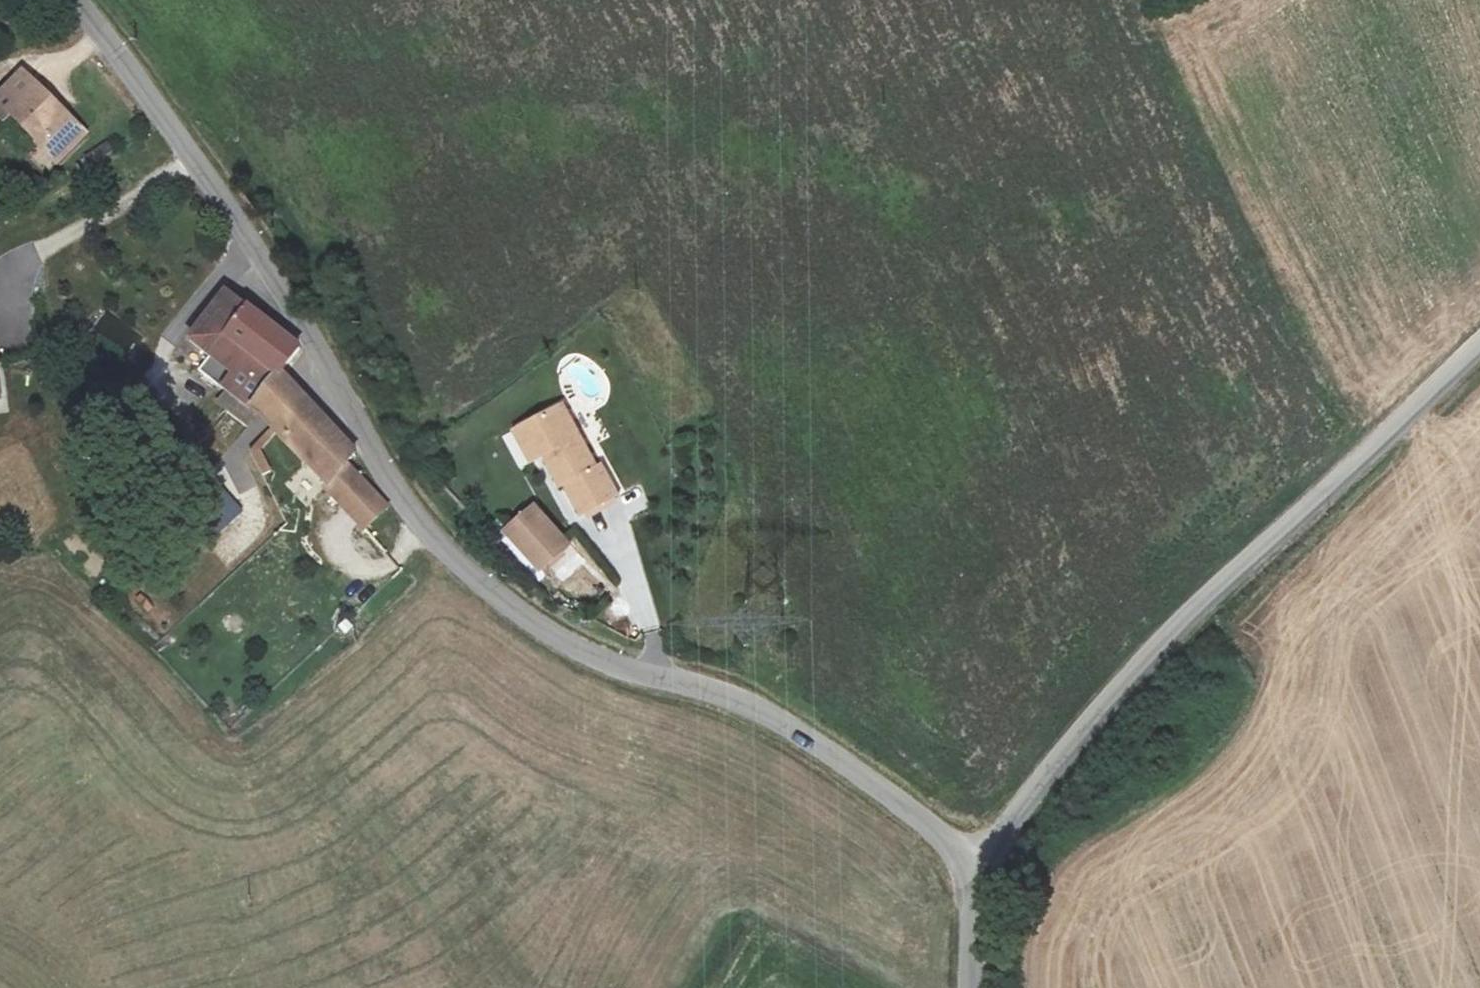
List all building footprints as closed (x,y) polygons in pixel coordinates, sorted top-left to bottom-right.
[(87,147),(27,83),(0,111),(0,126),(9,136),(16,130),(40,156),(38,160),(56,178),(87,147)] [(210,395),(214,398),(243,375),(219,349),(240,323),(213,305),(182,349),(218,383),(210,395)] [(290,361),(240,323),(219,349),(243,375),(214,398),(230,411),(225,419),(256,449),(261,443),(293,409),(272,389),(290,361)] [(309,485),(325,499),(343,479),(354,467),(293,409),(261,443),(270,452),(261,461),(298,495),(309,485)] [(597,492),(562,432),(518,456),(535,484),(546,477),(565,507),(569,505),(588,538),(619,518),(602,490),(597,492)] [(140,502),(205,561),(251,509),(184,451),(140,502)] [(362,494),(343,479),(325,499),(322,503),(362,541),(385,520),(362,494)] [(534,587),(565,562),(542,535),(512,562),(534,587)] [(573,571),(565,562),(534,587),(543,598),(573,571)] [(576,588),(594,604),(608,588),(590,572),(576,588)]
